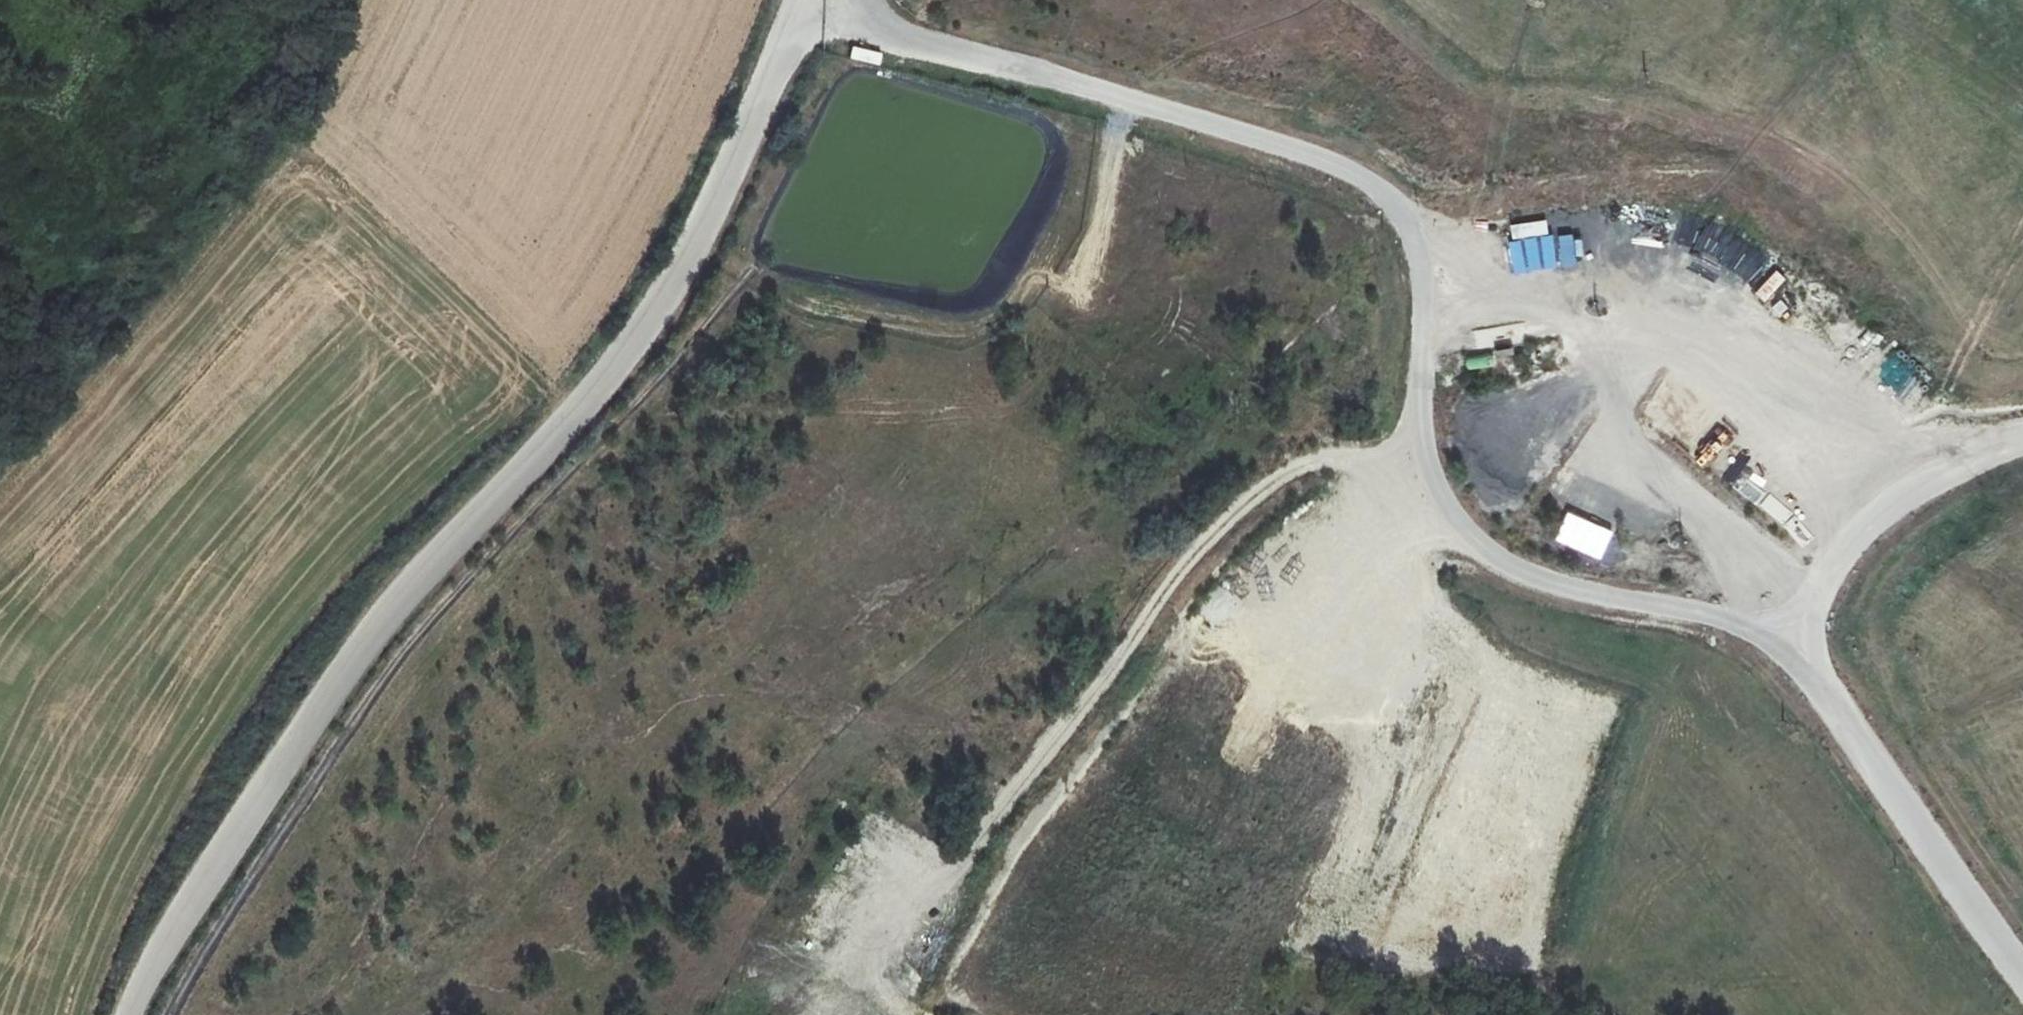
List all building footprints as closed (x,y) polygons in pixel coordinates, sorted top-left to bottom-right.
[(852,46),(849,59),(880,66),(883,53),(852,46)] [(1776,268),(1755,292),(1766,302),(1787,277),(1776,268)] [(1548,540),(1595,561),(1608,532),(1561,511),(1548,540)]
